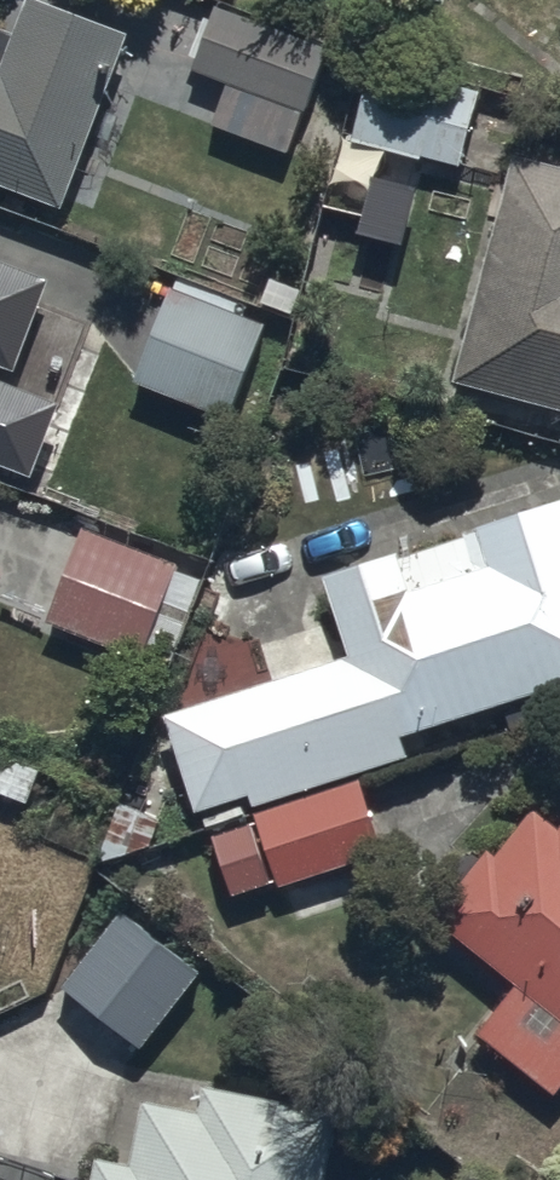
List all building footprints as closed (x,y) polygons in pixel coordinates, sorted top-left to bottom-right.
[(0,21),(0,180),(69,206),(136,31),(56,0),(30,0),(19,29),(0,21)] [(332,50),(218,4),(192,68),(232,84),(217,121),(292,152),(332,50)] [(488,85),(375,58),(355,139),(468,166),(488,85)] [(460,378),(559,405),(559,164),(520,154),(460,378)] [(2,362),(20,369),(55,282),(0,260),(0,367),(2,362)] [(174,289),(139,377),(236,416),(271,328),(174,289)] [(36,474),(65,401),(0,375),(0,459),(36,474)] [(199,811),(254,794),(257,805),(415,756),(408,734),(559,687),(559,507),(326,580),(341,627),(264,651),(272,680),(168,712),(199,811)] [(182,561),(88,525),(50,623),(143,660),(182,561)] [(263,822),(217,837),(237,897),(384,849),(362,781),(260,814),(263,822)] [(443,912),(521,984),(481,1026),(557,1097),(559,1094),(559,820),(538,803),(503,849),(495,843),(443,912)] [(205,969),(126,910),(69,986),(148,1046),(205,969)] [(95,1179),(333,1179),(345,1112),(214,1087),(209,1114),(148,1102),(137,1163),(100,1156),(95,1179)]
